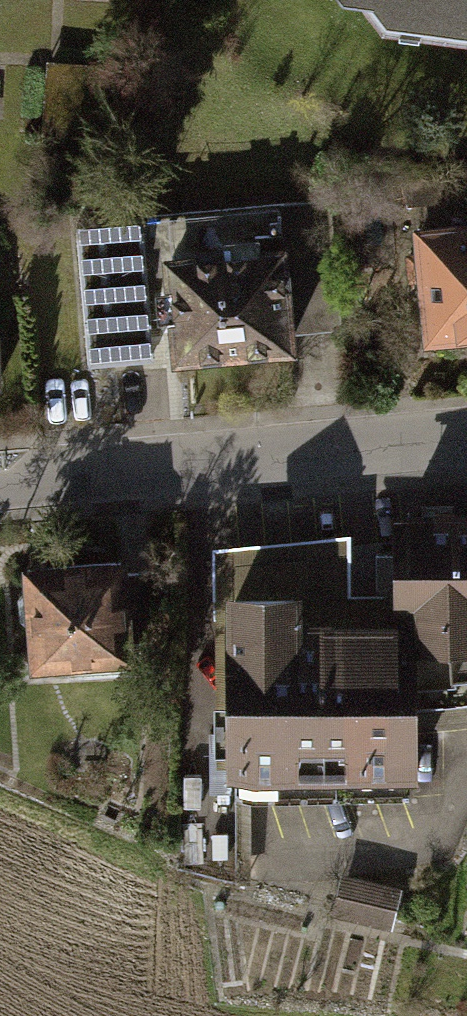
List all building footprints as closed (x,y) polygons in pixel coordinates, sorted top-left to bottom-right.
[(363,0),(384,32),(466,43),(466,0),(356,0),(363,0)] [(280,203),(77,220),(89,361),(153,355),(150,313),(161,312),(160,294),(173,293),(178,353),(288,343),(288,333),(341,329),(330,199),(280,203)] [(422,230),(432,330),(466,327),(466,226),(422,230)] [(350,588),(350,606),(398,606),(397,639),(418,639),(419,705),(466,699),(466,504),(394,504),(395,553),(377,553),(376,588),(350,588)] [(214,762),(226,762),(226,769),(235,769),(236,790),(410,787),(410,767),(419,768),(419,705),(418,639),(397,639),(398,606),(350,606),(350,588),(349,529),(212,542),(214,762)] [(134,556),(32,564),(39,668),(142,660),(134,556)] [(395,888),(339,874),(330,911),(385,925),(395,888)]
